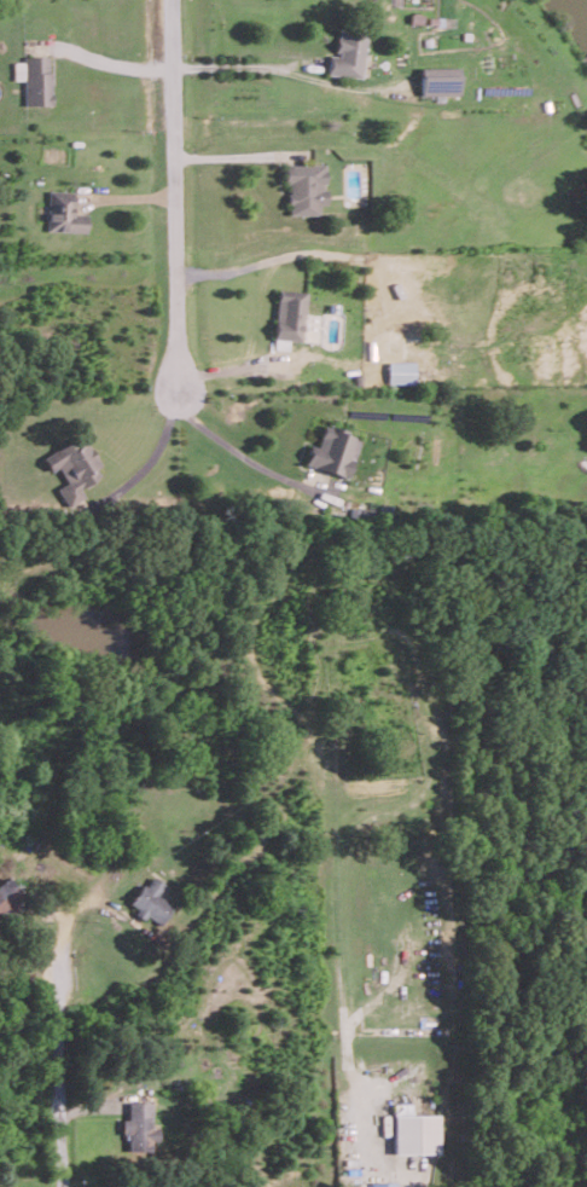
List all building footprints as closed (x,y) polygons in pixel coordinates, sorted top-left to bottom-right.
[(363,76),(366,28),(338,26),(336,55),(329,54),(328,74),(363,76)] [(51,104),(50,55),(23,56),(24,105),(51,104)] [(457,66),(421,67),(422,95),(458,94),(457,66)] [(320,214),(320,204),(327,204),(327,188),(325,188),(324,163),(284,164),(284,179),(289,179),(289,214),(320,214)] [(87,231),(87,213),(73,213),(73,191),(47,190),(46,230),(87,231)] [(307,291),(279,288),(273,347),(289,349),(289,339),(302,341),(307,291)] [(387,382),(413,382),(413,361),(387,361),(387,382)] [(347,478),(361,437),(324,424),(316,446),(310,444),(303,462),(347,478)] [(41,458),(48,471),(56,466),(65,482),(55,487),(66,507),(84,497),(79,487),(103,473),(81,434),(41,458)] [(392,504),(379,504),(379,520),(392,520),(392,504)] [(377,516),(375,505),(358,508),(361,520),(377,516)] [(7,875),(0,882),(0,916),(24,894),(7,875)] [(162,924),(173,903),(157,895),(164,881),(151,875),(146,886),(140,883),(128,908),(162,924)] [(151,1101),(127,1101),(128,1119),(125,1119),(125,1154),(150,1154),(150,1140),(158,1140),(158,1127),(151,1127),(151,1101)] [(394,1153),(440,1152),(439,1114),(412,1114),(411,1102),(393,1103),(394,1153)]
